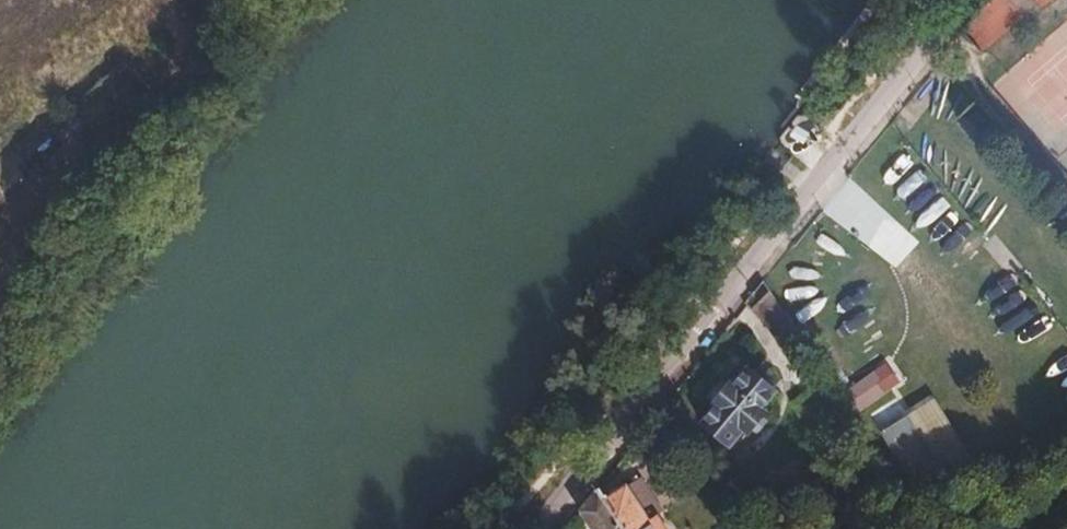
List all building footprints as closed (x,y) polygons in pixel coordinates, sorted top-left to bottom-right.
[(855,414),(897,382),(881,360),(839,393),(855,414)] [(744,431),(747,428),(757,415),(762,409),(757,406),(771,388),(743,366),(729,384),(726,381),(709,403),(712,405),(699,422),(727,444),(740,428),(744,431)] [(930,396),(905,411),(896,396),(867,415),(917,493),(970,459),(930,396)] [(757,415),(747,428),(754,434),(765,420),(757,415)] [(650,521),(651,520),(630,485),(609,499),(604,492),(599,496),(621,528),(655,528),(650,521)] [(595,490),(577,511),(589,528),(621,528),(599,496),(595,490)]
